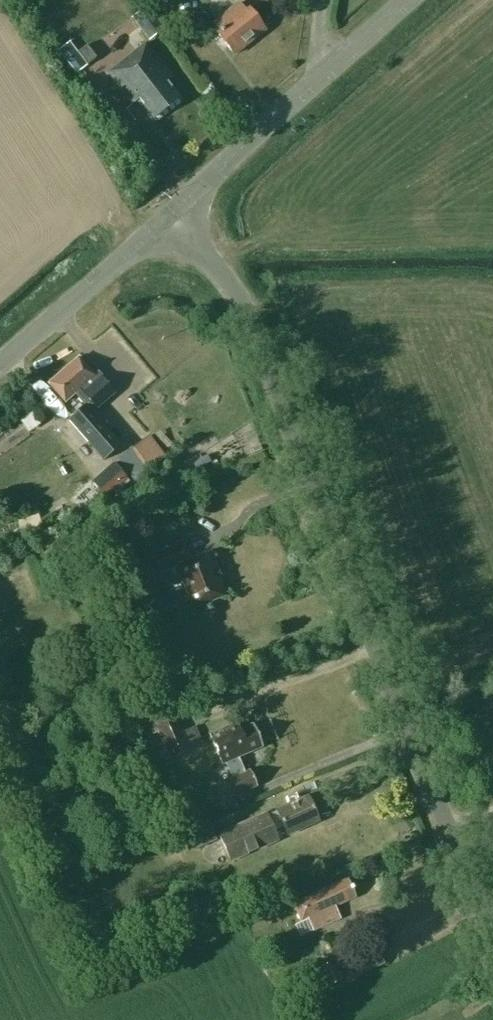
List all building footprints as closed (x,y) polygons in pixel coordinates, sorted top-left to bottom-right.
[(248,11),(245,14),(237,5),(213,24),(220,34),(217,36),(233,56),(264,31),(248,11)] [(132,18),(149,41),(165,29),(147,6),(132,18)] [(131,104),(137,99),(152,120),(179,100),(166,83),(172,78),(146,43),(118,64),(120,67),(109,75),(131,104)] [(85,46),(77,52),(86,64),(94,58),(85,46)] [(78,357),(48,383),(65,402),(75,394),(84,405),(68,419),(104,460),(121,445),(89,408),(93,405),(96,408),(114,392),(96,372),(93,375),(78,357)] [(149,467),(164,456),(149,435),(133,446),(149,467)] [(149,481),(128,458),(112,472),(132,495),(149,481)] [(215,570),(217,569),(210,551),(190,559),(184,541),(147,556),(154,574),(177,566),(193,607),(224,595),(215,570)] [(121,567),(126,583),(151,573),(145,558),(121,567)] [(483,711),(492,708),(492,699),(480,702),(483,711)] [(151,719),(152,720),(147,722),(153,734),(157,732),(169,759),(204,744),(195,725),(183,731),(173,709),(151,719)] [(208,734),(221,764),(225,762),(231,778),(223,781),(230,797),(256,786),(249,770),(244,772),(237,757),(262,746),(252,724),(239,730),(235,723),(208,734)] [(308,797),(276,811),(276,812),(267,815),(266,813),(218,834),(229,860),(277,840),(273,830),(283,826),(287,834),(318,820),(308,797)] [(205,820),(180,831),(188,850),(214,839),(205,820)] [(339,919),(337,914),(334,907),(354,898),(347,880),(292,904),(300,922),(308,919),(313,931),(339,919)] [(373,945),(347,958),(356,976),(382,963),(373,945)] [(325,964),(320,967),(330,986),(342,980),(334,965),(327,968),(325,964)]
